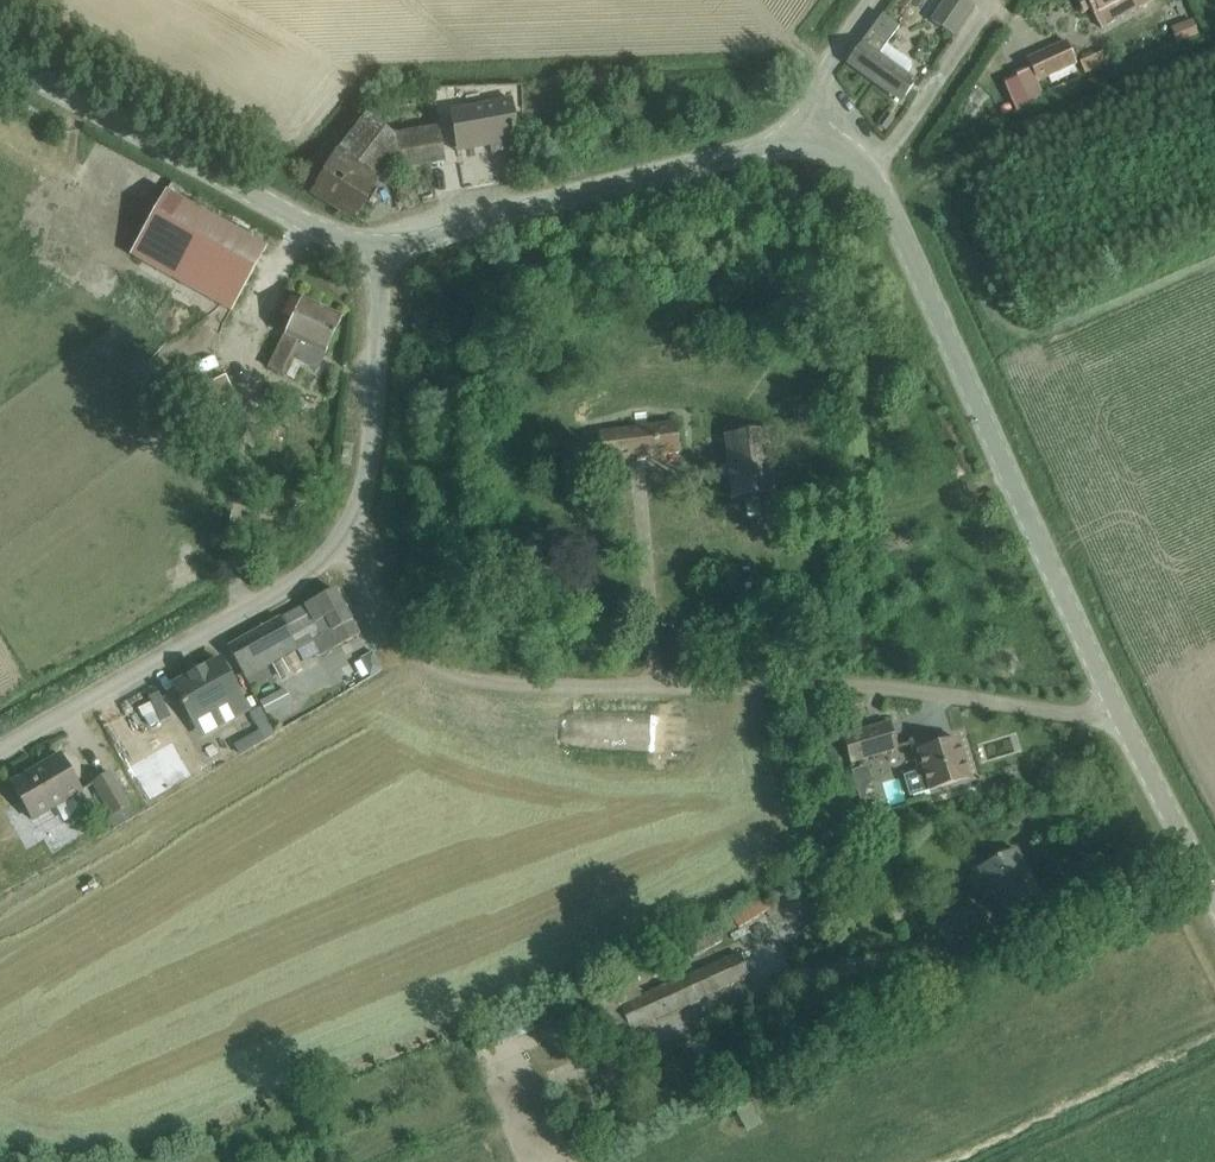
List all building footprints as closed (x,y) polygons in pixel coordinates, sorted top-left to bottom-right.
[(931,20),(953,36),(973,7),(964,0),(945,0),(931,20)] [(1095,16),(1101,29),(1147,6),(1144,0),(1075,0),(1083,16),(1092,11),(1095,16)] [(908,62),(887,48),(898,33),(891,28),(897,20),(885,11),(848,64),(901,100),(913,83),(904,76),(909,68),(908,62)] [(1175,22),(1179,38),(1202,32),(1198,15),(1175,22)] [(1026,60),(1030,68),(1015,75),(1029,106),(1044,99),(1037,83),(1076,65),(1066,42),(1026,60)] [(1079,64),(1083,74),(1107,64),(1103,54),(1079,64)] [(450,113),(457,151),(491,145),(492,154),(516,150),(508,103),(450,113)] [(894,120),(886,114),(878,125),(886,131),(894,120)] [(400,171),(445,163),(439,127),(391,136),(366,116),(337,154),(312,196),(354,221),(379,179),(389,185),(400,171)] [(131,259),(230,315),(265,253),(166,197),(131,259)] [(287,338),(273,367),(288,374),(296,358),(303,362),(319,370),(326,356),(343,321),(304,302),(287,338)] [(227,377),(203,387),(213,412),(238,402),(227,377)] [(605,462),(678,453),(679,453),(676,425),(601,434),(605,462)] [(731,439),(736,498),(777,494),(771,435),(731,439)] [(247,675),(297,650),(303,661),(320,653),(321,656),(360,637),(336,590),(281,618),(282,619),(230,647),(242,667),(243,666),(247,675)] [(181,702),(179,703),(182,708),(184,707),(192,722),(239,696),(220,661),(173,687),(181,702)] [(143,699),(146,722),(175,718),(172,696),(143,699)] [(843,735),(852,762),(898,748),(890,722),(843,735)] [(212,766),(236,754),(226,736),(203,749),(212,766)] [(910,798),(969,781),(957,738),(930,745),(927,736),(909,742),(918,772),(904,776),(910,798)] [(11,784),(32,821),(82,792),(60,755),(11,784)] [(94,784),(112,816),(107,819),(113,830),(135,817),(110,774),(94,784)] [(1014,850),(978,869),(999,908),(987,913),(986,912),(953,929),(960,941),(992,924),(993,923),(1040,899),(1014,850)] [(734,919),(738,926),(740,929),(766,913),(760,903),(734,919)] [(740,953),(724,960),(643,998),(636,982),(578,1009),(594,1044),(627,1028),(630,1033),(751,976),(740,953)] [(762,1123),(752,1106),(738,1115),(747,1131),(762,1123)]
